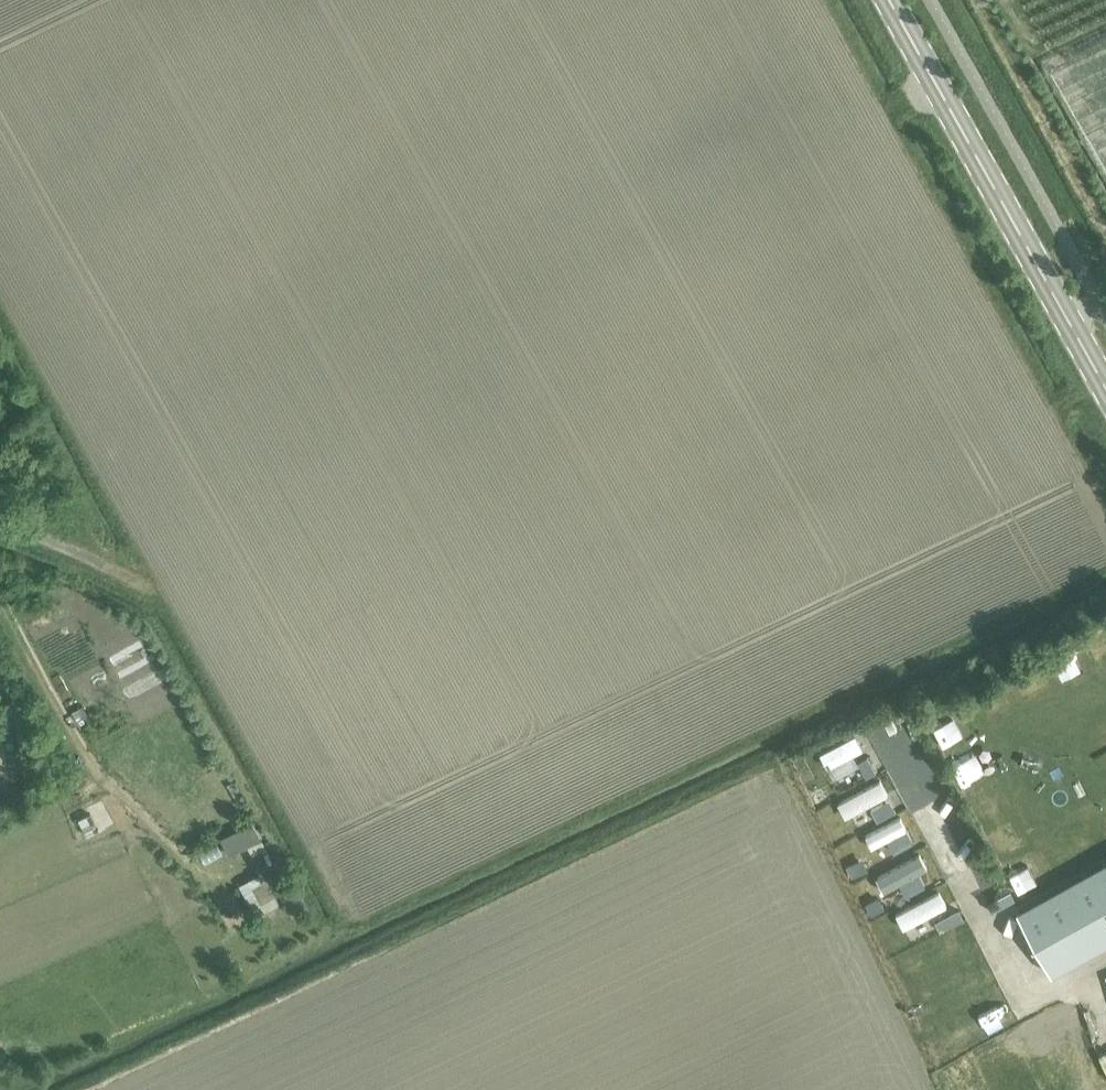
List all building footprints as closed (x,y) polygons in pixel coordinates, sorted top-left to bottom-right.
[(85,834),(95,830),(88,814),(78,819),(85,834)] [(260,837),(252,821),(220,837),(228,853),(260,837)] [(1050,973),(1105,941),(1105,860),(1016,911),(1050,973)] [(281,871),(269,877),(275,889),(287,883),(281,871)] [(265,879),(251,887),(259,901),(273,894),(265,879)]
